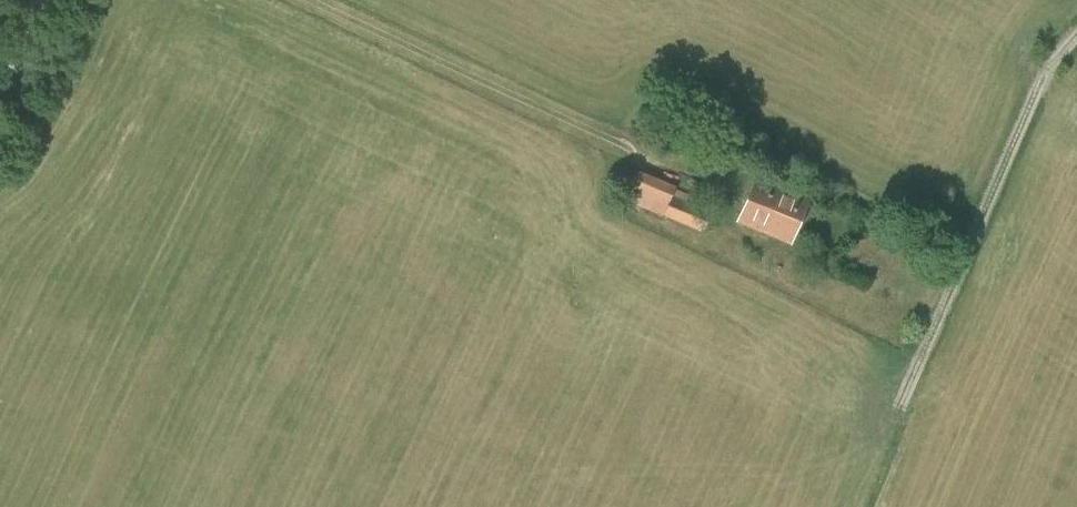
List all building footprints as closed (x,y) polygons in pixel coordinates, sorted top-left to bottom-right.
[(700,231),(708,211),(686,200),(688,195),(675,190),(676,186),(638,170),(624,200),(663,217),(663,216),(700,231)] [(790,244),(809,199),(756,177),(738,222),(790,244)]
